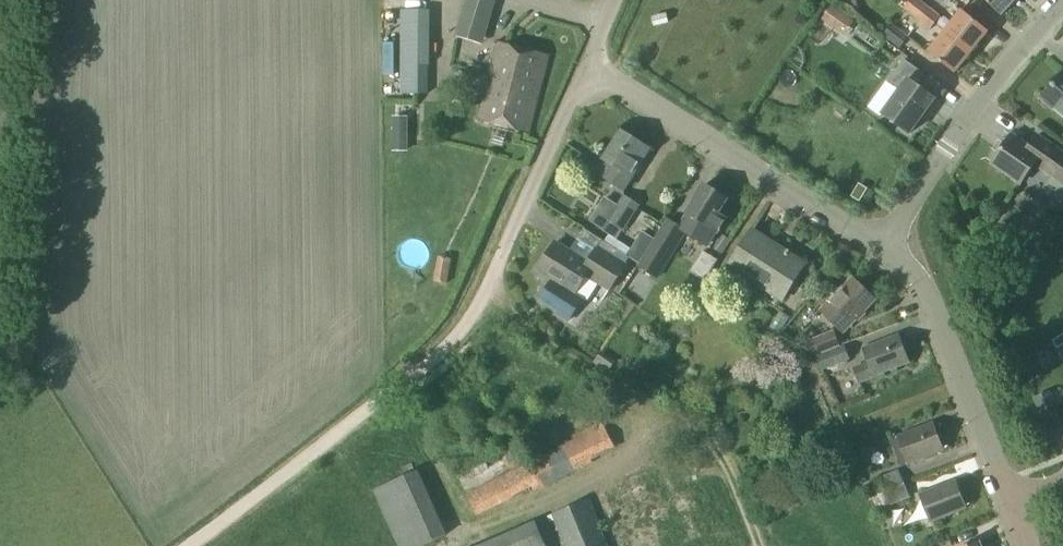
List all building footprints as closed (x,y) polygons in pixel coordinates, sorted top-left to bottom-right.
[(926,6),(918,0),(910,0),(908,2),(904,8),(917,18),(926,6)] [(1001,15),(1016,0),(985,0),(1001,15)] [(833,5),(823,18),(834,26),(843,13),(833,5)] [(930,28),(934,22),(939,17),(926,6),(917,18),(930,28)] [(944,32),(971,53),(988,30),(961,10),(944,32)] [(488,20),(462,13),(455,36),(482,43),(488,20)] [(882,36),(899,49),(909,36),(892,24),(882,36)] [(971,53),(944,32),(928,52),(955,72),(971,53)] [(996,38),(989,47),(1006,59),(1012,50),(996,38)] [(401,92),(427,92),(427,41),(401,41),(401,92)] [(489,74),(541,89),(550,57),(498,43),(489,74)] [(880,115),(909,134),(935,96),(917,83),(924,73),(903,58),(887,81),(898,89),(880,115)] [(1062,115),(1062,70),(1040,95),(1062,115)] [(541,89),(489,74),(477,119),(529,133),(541,89)] [(596,174),(624,192),(650,151),(621,132),(603,160),(605,161),(596,174)] [(1037,135),(1029,147),(1012,135),(992,163),(1021,183),(1035,164),(1062,183),(1062,153),(1037,135)] [(705,186),(688,212),(689,213),(681,227),(709,245),(716,233),(718,233),(726,219),(719,215),(728,200),(705,186)] [(609,221),(623,230),(638,207),(624,198),(609,221)] [(623,230),(609,221),(602,231),(617,240),(623,230)] [(729,268),(731,269),(732,267),(765,288),(764,290),(781,302),(805,264),(790,254),(791,252),(788,250),(786,253),(754,232),(755,230),(753,229),(729,268)] [(648,230),(633,237),(638,249),(653,242),(648,230)] [(610,256),(600,249),(598,248),(588,264),(556,244),(538,271),(553,280),(541,300),(559,312),(557,315),(568,322),(582,301),(575,296),(587,277),(609,291),(626,266),(610,256)] [(429,247),(410,258),(420,275),(438,265),(429,247)] [(648,249),(639,265),(637,269),(656,281),(669,259),(650,247),(648,249)] [(434,283),(447,285),(449,274),(436,272),(434,283)] [(822,311),(842,330),(851,320),(854,322),(877,299),(854,277),(822,311)] [(768,327),(779,334),(790,318),(779,310),(768,327)] [(801,345),(817,353),(838,344),(833,331),(801,345)] [(853,369),(859,384),(875,377),(875,376),(909,363),(899,336),(864,349),(870,363),(853,369)] [(1053,343),(1059,352),(1062,350),(1062,337),(1053,343)] [(769,351),(795,366),(800,357),(774,342),(769,351)] [(818,358),(823,370),(849,359),(845,347),(818,358)] [(1047,432),(1059,427),(1053,410),(1040,415),(1047,432)] [(613,447),(602,425),(601,422),(573,436),(575,439),(466,494),(477,515),(532,488),(534,491),(591,462),(589,459),(613,447)] [(944,452),(933,423),(892,439),(903,468),(944,452)] [(663,464),(621,480),(645,545),(687,529),(663,464)] [(874,482),(879,494),(905,483),(901,471),(874,482)] [(921,494),(931,522),(967,509),(956,481),(921,494)] [(905,483),(879,494),(884,507),(911,496),(905,483)] [(567,545),(607,545),(601,532),(603,531),(589,499),(554,514),(567,545)] [(395,538),(399,545),(421,545),(446,535),(438,519),(395,538)] [(537,523),(520,530),(520,532),(489,545),(547,545),(537,523)]
